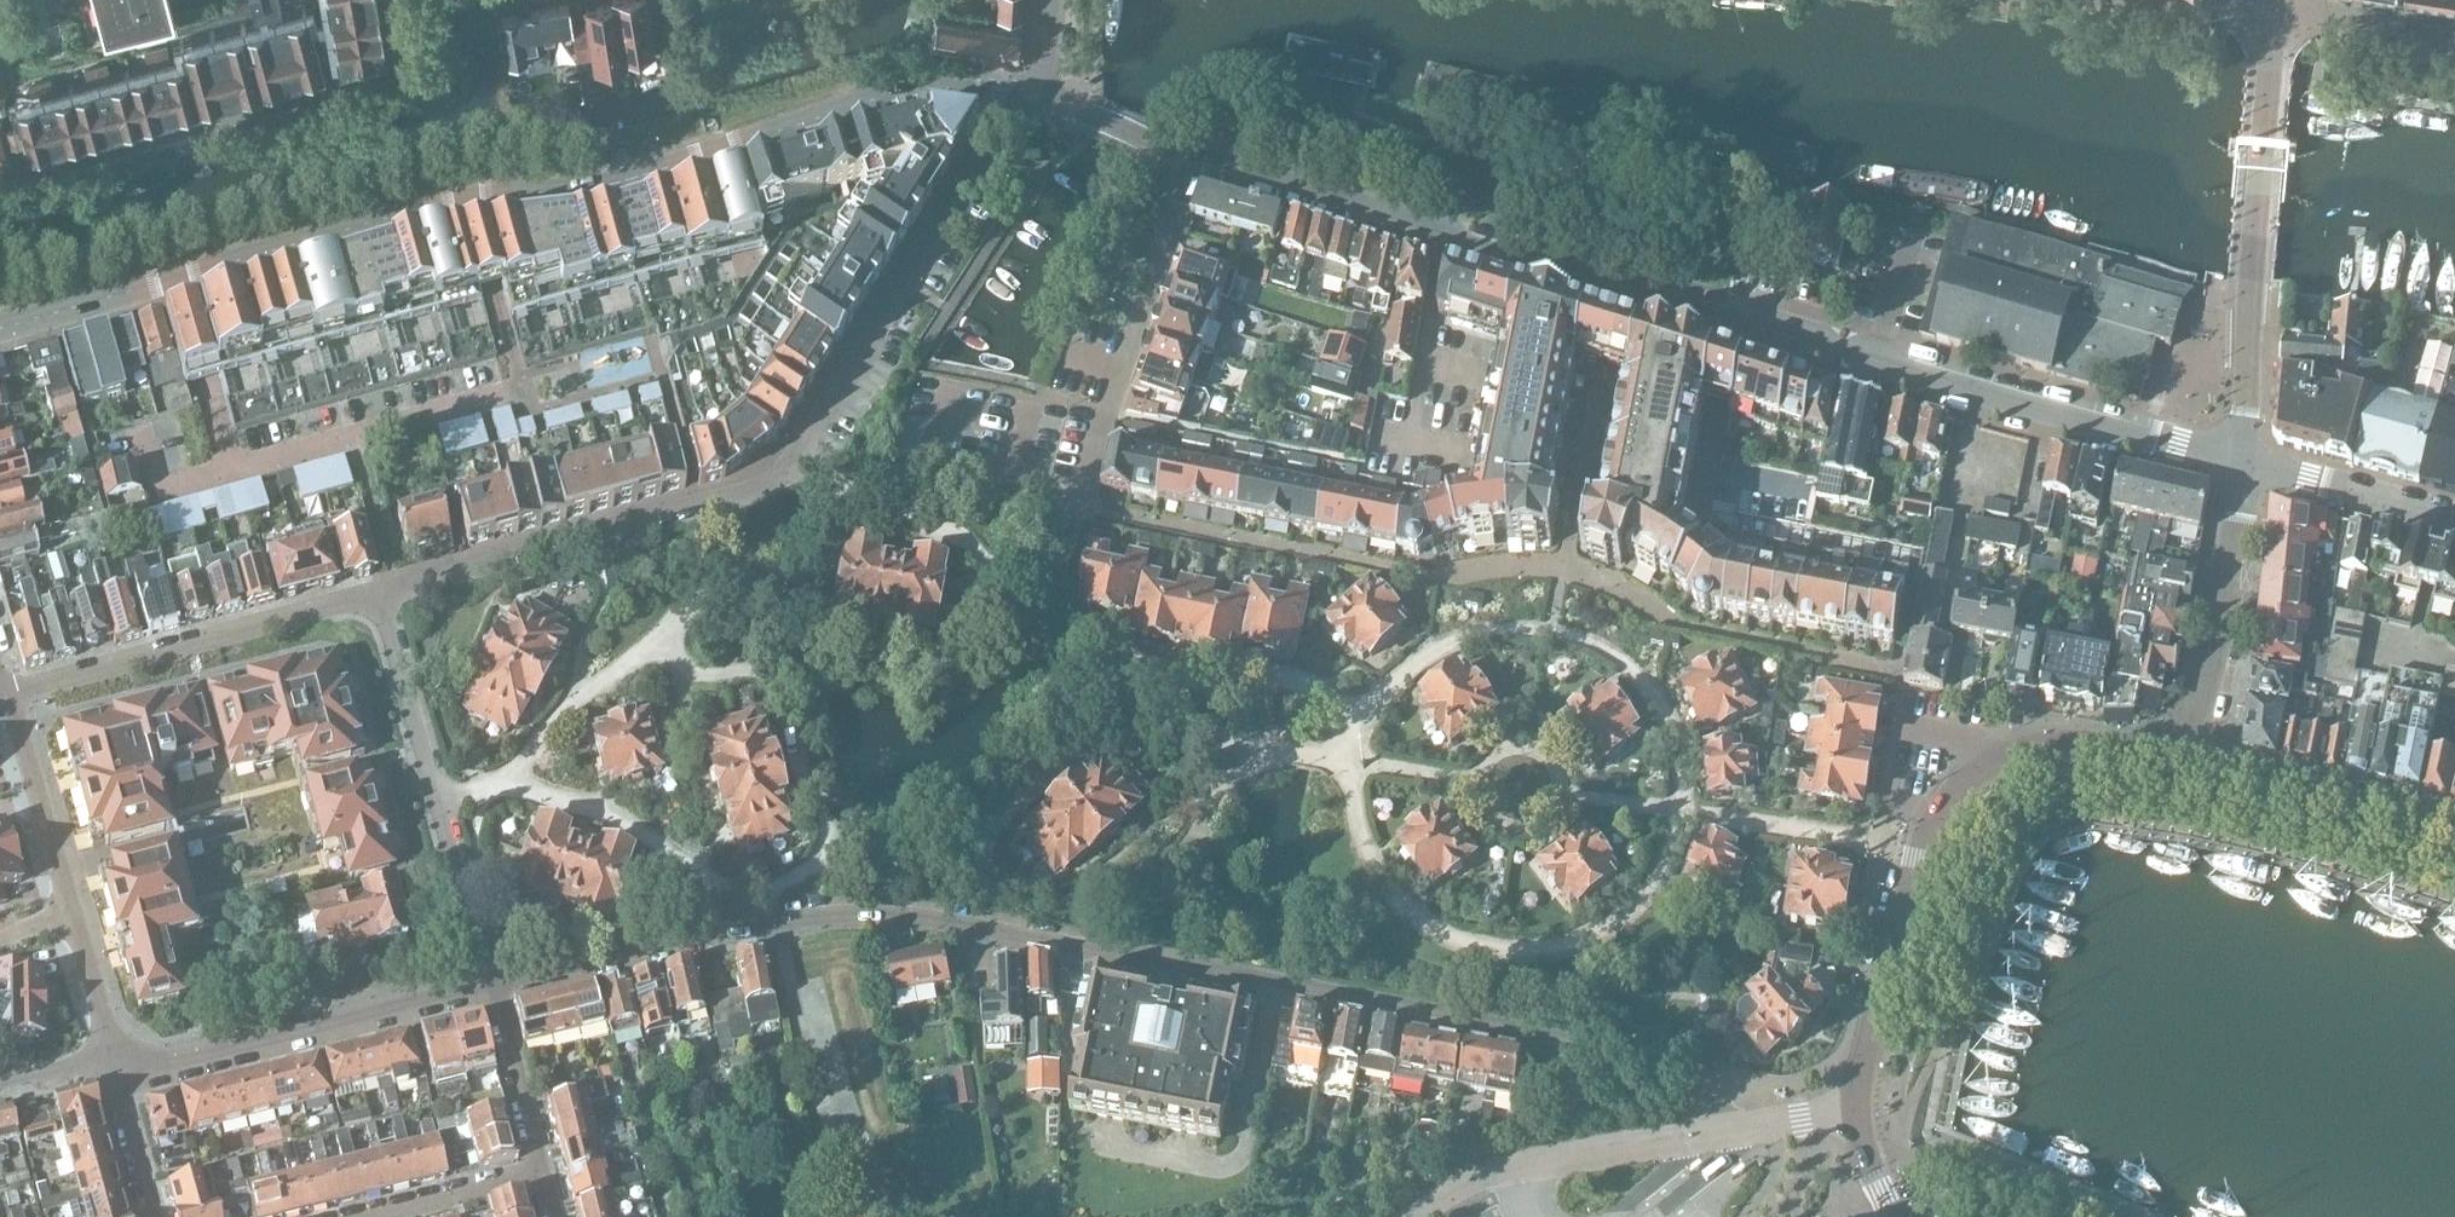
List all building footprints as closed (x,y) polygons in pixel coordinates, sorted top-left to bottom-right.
[(104,37),(133,29),(137,43),(166,35),(163,21),(174,18),(169,0),(94,0),(104,37)] [(174,18),(178,33),(254,12),(281,5),(279,0),(240,0),(174,18)] [(339,67),(385,54),(376,0),(327,0),(339,67)] [(653,49),(645,5),(657,2),(657,0),(613,0),(613,2),(614,3),(623,57),(624,57),(624,61),(626,60),(625,54),(653,49)] [(996,17),(1022,18),(1023,0),(997,0),(996,17)] [(623,57),(614,3),(613,2),(586,7),(589,23),(574,26),(575,31),(572,31),(577,57),(594,54),(596,66),(624,61),(624,57),(623,57)] [(575,31),(574,26),(570,3),(531,11),(498,17),(506,60),(523,57),(524,59),(528,58),(530,70),(551,66),(547,41),(545,42),(544,36),(572,31),(575,31)] [(1021,34),(1021,33),(934,13),(928,43),(1012,62),(1021,34)] [(307,14),(181,48),(185,61),(197,107),(323,72),(332,69),(326,31),(312,34),(311,29),(307,14)] [(1380,54),(1288,35),(1282,67),(1373,86),(1380,54)] [(167,46),(144,52),(147,64),(170,57),(167,46)] [(20,125),(4,130),(11,158),(17,156),(16,154),(28,151),(28,153),(35,151),(197,107),(185,61),(15,107),(20,125)] [(107,63),(84,69),(87,81),(110,74),(107,64),(107,63)] [(1511,82),(1427,65),(1421,96),(1505,112),(1511,82)] [(565,78),(569,100),(583,98),(579,76),(565,78)] [(50,79),(29,85),(32,97),(53,91),(50,79)] [(2290,92),(2246,88),(2245,94),(2289,98),(2290,92)] [(2288,115),(2244,111),(2243,117),(2287,121),(2288,115)] [(909,120),(742,174),(754,214),(755,214),(806,198),(830,190),(904,167),(905,167),(888,194),(883,190),(860,227),(825,282),(822,286),(859,309),(976,125),(938,118),(909,120)] [(0,119),(0,161),(11,158),(4,130),(1,119),(0,119)] [(2296,141),(2230,135),(2228,153),(2295,159),(2296,141)] [(197,303),(165,312),(185,384),(191,383),(192,382),(218,375),(219,375),(253,365),(261,363),(262,363),(264,362),(272,360),(290,355),(306,350),(314,348),(317,348),(317,347),(325,345),(359,336),(375,331),(382,329),(385,328),(388,328),(393,326),(413,321),(428,316),(436,314),(438,313),(447,311),(466,306),(479,302),(481,301),(478,292),(501,286),(510,318),(512,318),(514,317),(522,315),(556,305),(564,303),(567,302),(575,300),(610,290),(625,286),(633,284),(636,283),(643,281),(659,276),(678,271),(686,269),(689,268),(696,266),(727,258),(765,247),(755,214),(754,214),(742,174),(742,173),(706,184),(669,196),(639,206),(615,214),(613,214),(485,229),(462,232),(444,234),(416,237),(415,237),(390,245),(365,253),(336,262),(294,275),(267,283),(242,290),(241,291),(199,303),(197,303)] [(1274,238),(1282,210),(1201,186),(1192,214),(1274,238)] [(2281,195),(2235,190),(2235,199),(2280,203),(2281,195)] [(979,207),(963,216),(972,229),(987,220),(979,207)] [(1848,213),(1813,207),(1803,262),(1839,268),(1848,213)] [(1287,287),(1287,288),(1297,291),(1306,256),(1315,220),(1291,211),(1282,248),(1294,252),(1289,272),(1274,268),(1271,282),(1287,287)] [(2278,220),(2233,216),(2233,222),(2277,226),(2278,220)] [(1337,227),(1315,220),(1306,256),(1316,259),(1313,274),(1314,274),(1308,299),(1318,302),(1323,282),(1325,274),(1328,263),(1337,227)] [(1922,335),(1922,336),(1935,340),(1936,341),(1948,344),(1960,348),(2005,360),(2050,373),(2140,400),(2149,368),(2156,342),(2170,346),(2176,327),(2182,306),(2186,291),(2182,290),(2107,269),(2108,266),(2086,260),(2084,260),(2054,251),(1992,233),(1955,222),(1952,231),(1951,236),(1949,242),(1942,267),(1922,335)] [(1337,227),(1328,263),(1325,274),(1323,282),(1345,287),(1345,284),(1349,271),(1359,235),(1337,227)] [(1363,310),(1368,295),(1368,293),(1382,243),(1359,235),(1349,271),(1358,274),(1364,276),(1354,307),(1363,310)] [(2276,244),(2231,240),(2231,246),(2275,250),(2276,244)] [(1390,301),(1401,250),(1382,243),(1368,293),(1368,295),(1377,297),(1374,312),(1387,315),(1390,301)] [(1432,258),(1407,250),(1399,295),(1424,302),(1432,258)] [(1173,282),(1173,283),(1222,299),(1231,272),(1183,255),(1173,282)] [(1449,264),(1439,314),(1505,335),(1478,477),(1475,491),(1448,495),(1458,537),(1473,534),(1474,539),(1495,536),(1494,531),(1509,529),(1510,543),(1522,543),(1522,548),(1524,548),(1537,548),(1537,549),(1539,549),(1540,544),(1552,544),(1560,503),(1557,503),(1558,493),(1551,492),(1551,489),(1552,489),(1557,468),(1556,468),(1558,457),(1559,457),(1563,435),(1562,435),(1564,424),(1565,425),(1570,402),(1569,402),(1571,392),(1572,392),(1576,370),(1575,369),(1576,367),(1583,369),(1585,360),(1586,360),(1586,361),(1594,364),(1594,363),(1611,369),(1621,321),(1620,321),(1620,318),(1595,310),(1595,311),(1572,303),(1574,299),(1531,285),(1530,290),(1449,264)] [(801,266),(792,280),(816,295),(822,286),(825,282),(801,266)] [(792,280),(775,307),(799,322),(796,327),(832,351),(846,330),(859,309),(822,286),(816,295),(792,280)] [(1172,282),(1162,309),(1213,326),(1222,299),(1173,283),(1173,282),(1172,282)] [(742,296),(738,283),(716,289),(725,322),(726,321),(742,296)] [(708,326),(725,322),(716,289),(699,294),(708,326)] [(699,294),(683,298),(692,331),(708,326),(699,294)] [(676,335),(692,331),(683,298),(667,303),(676,335)] [(676,335),(667,303),(643,310),(649,332),(657,330),(659,340),(676,335)] [(775,307),(767,320),(790,336),(796,327),(799,322),(775,307)] [(2283,343),(2281,365),(2307,368),(2345,373),(2358,375),(2360,365),(2361,365),(2363,350),(2362,350),(2366,311),(2335,308),(2330,348),(2283,343)] [(1153,338),(1152,339),(1210,358),(1217,337),(1220,329),(1213,326),(1162,309),(1162,310),(1153,338)] [(1393,309),(1385,357),(1394,359),(1414,362),(1422,315),(1403,311),(1393,309)] [(145,318),(136,320),(155,388),(183,381),(164,313),(155,315),(145,318)] [(1356,314),(1352,328),(1367,333),(1371,319),(1356,314)] [(1590,509),(1582,551),(1593,555),(1592,559),(1594,560),(1606,564),(1606,565),(1608,565),(1610,561),(1622,565),(1627,554),(1641,561),(1639,566),(1657,576),(1659,572),(1672,582),(1701,544),(1678,526),(1701,412),(1709,414),(1712,401),(1731,407),(1741,359),(1739,358),(1739,356),(1723,351),(1705,345),(1706,341),(1690,336),(1689,339),(1679,335),(1679,332),(1648,322),(1647,327),(1630,322),(1620,318),(1620,321),(1621,321),(1611,369),(1621,372),(1620,381),(1627,383),(1623,402),(1621,401),(1617,425),(1618,425),(1611,462),(1610,462),(1605,484),(1607,484),(1603,502),(1596,501),(1594,510),(1590,509)] [(767,320),(758,334),(782,349),(783,348),(819,372),(832,351),(796,327),(790,336),(767,320)] [(80,405),(125,392),(121,378),(146,371),(141,357),(141,356),(131,321),(107,328),(106,327),(62,340),(80,405)] [(489,328),(471,333),(479,362),(497,357),(489,328)] [(462,366),(479,362),(471,333),(454,338),(462,366)] [(758,334),(750,347),(773,363),(769,369),(806,393),(819,372),(783,348),(782,349),(758,334)] [(454,338),(437,343),(445,371),(462,366),(454,338)] [(1152,339),(1143,366),(1145,366),(1145,367),(1193,383),(1200,385),(1217,391),(1226,364),(1210,358),(1152,339)] [(33,375),(45,371),(63,366),(56,341),(26,350),(33,375)] [(1345,341),(1336,369),(1359,376),(1368,349),(1345,341)] [(437,343),(421,347),(428,376),(445,371),(437,343)] [(412,381),(428,376),(421,347),(404,352),(412,381)] [(750,347),(741,361),(765,376),(769,369),(773,363),(750,347)] [(404,352),(387,357),(395,385),(412,381),(404,352)] [(1731,407),(1730,416),(1754,423),(1765,365),(1754,361),(1754,362),(1744,360),(1745,359),(1739,356),(1739,358),(1741,359),(1731,407)] [(387,357),(370,362),(378,390),(395,385),(387,357)] [(741,361),(732,374),(756,390),(793,414),(806,393),(769,369),(765,376),(741,361)] [(378,390),(370,362),(353,366),(361,395),(378,390)] [(1320,364),(1312,389),(1336,397),(1355,403),(1356,403),(1357,397),(1361,377),(1359,376),(1336,369),(1320,364)] [(1765,365),(1754,423),(1778,431),(1790,372),(1765,365)] [(70,390),(63,366),(45,371),(50,388),(45,390),(47,397),(70,390)] [(353,366),(336,371),(344,400),(361,395),(353,366)] [(1127,414),(1126,415),(1200,430),(1209,404),(1205,396),(1190,391),(1193,383),(1145,367),(1134,398),(1132,398),(1127,414)] [(2280,371),(2273,438),(2274,441),(2276,443),(2325,457),(2352,464),(2353,464),(2419,483),(2439,411),(2373,393),(2356,388),(2358,375),(2345,373),(2307,368),(2307,374),(2281,371),(2280,371)] [(2,383),(3,384),(10,381),(8,371),(0,373),(0,384),(2,383)] [(336,371),(319,376),(327,404),(344,400),(336,371)] [(1790,372),(1778,431),(1803,439),(1814,380),(1790,372)] [(732,374),(724,388),(745,408),(743,411),(779,435),(793,414),(756,390),(732,374)] [(319,376),(303,381),(310,409),(327,404),(319,376)] [(1814,380),(1803,439),(1827,446),(1839,388),(1814,380)] [(294,414),(304,411),(310,409),(303,381),(286,385),(294,414)] [(279,418),(294,414),(286,385),(271,389),(279,418)] [(662,401),(658,386),(639,391),(643,406),(662,401)] [(724,388),(712,406),(728,423),(752,456),(779,435),(743,411),(745,408),(724,388)] [(1829,446),(1818,502),(1841,506),(1841,504),(1849,506),(1853,483),(1867,485),(1884,403),(1841,388),(1829,446)] [(271,389),(256,394),(264,422),(279,418),(271,389)] [(47,397),(47,398),(54,423),(60,421),(77,416),(70,390),(47,397)] [(256,394),(241,398),(249,426),(264,422),(256,394)] [(627,394),(610,399),(614,414),(631,409),(627,394)] [(1370,400),(1357,397),(1356,403),(1352,428),(1364,430),(1370,400)] [(234,431),(249,426),(241,398),(226,402),(234,431)] [(610,399),(591,404),(595,419),(614,414),(610,399)] [(0,411),(0,424),(26,417),(23,405),(0,411)] [(1912,454),(1921,413),(1890,405),(1882,445),(1902,451),(1898,468),(1909,470),(1912,454)] [(700,410),(696,411),(703,438),(713,435),(725,477),(752,456),(728,423),(712,406),(700,410)] [(580,407),(562,412),(566,427),(584,422),(580,407)] [(510,409),(492,414),(500,444),(518,440),(514,425),(510,409)] [(1330,424),(1347,430),(1352,415),(1335,409),(1330,424)] [(696,411),(680,415),(688,442),(697,476),(700,484),(725,477),(713,435),(703,438),(696,411)] [(2419,483),(2454,493),(2454,415),(2439,411),(2419,483)] [(566,427),(562,412),(543,417),(547,432),(566,427)] [(1948,421),(1921,413),(1912,454),(1909,470),(1915,471),(1917,466),(1920,467),(1923,455),(1940,459),(1948,421)] [(83,439),(77,417),(61,421),(67,444),(83,439)] [(480,417),(463,422),(471,453),(488,448),(480,417)] [(144,420),(121,425),(129,464),(136,462),(138,476),(154,473),(144,420)] [(532,420),(514,425),(518,440),(536,435),(532,420)] [(446,459),(471,453),(463,422),(438,428),(446,459)] [(1131,424),(1129,433),(1143,436),(1145,427),(1131,424)] [(1350,436),(1318,425),(1309,452),(1345,459),(1350,436)] [(1145,427),(1143,436),(1156,439),(1158,429),(1145,427)] [(0,436),(0,463),(15,458),(22,456),(33,454),(31,447),(25,447),(13,451),(8,434),(0,436)] [(1199,437),(1185,434),(1183,444),(1197,447),(1199,437)] [(1105,477),(1102,489),(1131,495),(1142,442),(1113,436),(1108,460),(1107,460),(1104,476),(1105,477)] [(646,437),(622,443),(625,455),(638,501),(661,495),(649,448),(646,437)] [(1213,440),(1199,437),(1197,447),(1211,450),(1213,440)] [(673,442),(649,448),(661,495),(685,488),(673,442)] [(1142,442),(1131,495),(1158,500),(1166,459),(1167,459),(1169,447),(1142,442)] [(622,443),(598,449),(600,454),(601,461),(614,508),(638,501),(625,455),(622,443)] [(1237,445),(1236,454),(1249,457),(1251,448),(1237,445)] [(1251,448),(1249,457),(1263,460),(1265,450),(1251,448)] [(2071,498),(2079,457),(2052,450),(2035,531),(2047,533),(2056,495),(2071,498)] [(87,452),(73,456),(76,468),(79,467),(90,464),(87,452)] [(600,454),(575,461),(577,468),(590,514),(614,508),(601,461),(600,454)] [(1290,455),(1289,465),(1302,468),(1304,458),(1290,455)] [(0,463),(0,488),(55,473),(54,468),(52,463),(43,466),(26,470),(22,456),(15,458),(0,463)] [(353,487),(344,457),(326,462),(334,492),(353,487)] [(1304,458),(1302,468),(1316,470),(1318,461),(1304,458)] [(2085,458),(2070,521),(2098,527),(2106,494),(2112,465),(2085,458)] [(1166,459),(1158,500),(1183,505),(1192,464),(1167,459),(1166,459)] [(318,497),(334,492),(326,462),(309,466),(318,497)] [(95,485),(90,464),(79,467),(85,488),(95,485)] [(1192,464),(1183,505),(1211,511),(1219,469),(1192,464)] [(141,490),(135,465),(100,473),(106,498),(141,490)] [(301,501),(318,497),(309,466),(293,471),(301,501)] [(2122,467),(2112,510),(2138,517),(2129,554),(2146,559),(2148,549),(2166,477),(2122,467)] [(576,468),(554,474),(566,520),(590,514),(577,468),(576,468)] [(1273,480),(1264,521),(1291,526),(1302,474),(1274,468),(1271,479),(1273,480)] [(1219,469),(1211,511),(1238,516),(1246,474),(1219,469)] [(1426,476),(1425,481),(1440,484),(1442,475),(1427,472),(1426,476)] [(554,474),(530,480),(542,527),(566,520),(554,474)] [(1246,474),(1238,516),(1264,521),(1273,480),(1271,479),(1246,474)] [(1302,474),(1291,526),(1318,532),(1327,484),(1328,485),(1329,479),(1302,474)] [(1417,475),(1414,489),(1423,491),(1425,481),(1426,476),(1417,475)] [(2148,549),(2146,559),(2158,561),(2162,562),(2168,538),(2171,523),(2200,530),(2210,488),(2166,477),(2148,549)] [(1373,479),(1370,493),(1379,495),(1380,490),(1382,481),(1373,479)] [(260,480),(244,485),(253,515),(269,510),(260,480)] [(530,480),(506,487),(517,529),(518,533),(542,527),(530,480)] [(1327,484),(1318,532),(1343,537),(1352,489),(1355,490),(1356,484),(1340,481),(1339,487),(1328,485),(1327,484)] [(1382,481),(1380,490),(1395,493),(1397,484),(1382,481)] [(0,490),(0,516),(25,509),(37,505),(38,506),(49,503),(45,489),(30,494),(21,497),(19,489),(18,484),(0,490)] [(253,515),(244,485),(228,489),(237,519),(253,515)] [(480,486),(455,493),(469,546),(495,540),(493,535),(482,493),(480,486)] [(506,487),(482,493),(493,535),(495,540),(518,533),(517,529),(506,487)] [(221,524),(237,519),(228,489),(213,493),(217,509),(221,524)] [(1352,489),(1343,537),(1370,542),(1379,501),(1380,501),(1381,495),(1379,495),(1370,493),(1355,490),(1352,489)] [(213,493),(197,498),(201,513),(217,509),(213,493)] [(433,552),(452,547),(439,501),(440,501),(438,495),(421,500),(423,506),(397,513),(407,548),(430,541),(433,552)] [(1448,495),(1422,504),(1436,544),(1458,537),(1448,495)] [(197,498),(180,502),(189,533),(205,528),(201,513),(197,498)] [(2009,517),(2011,505),(1986,500),(1983,512),(2009,517)] [(1379,501),(1370,542),(1397,547),(1405,506),(1380,501),(1379,501)] [(1904,501),(1902,515),(1931,521),(1933,506),(1904,501)] [(173,537),(189,533),(180,502),(164,507),(173,537)] [(2307,616),(2312,564),(2317,564),(2319,544),(2334,546),(2337,519),(2321,515),(2318,514),(2271,503),(2255,663),(2302,668),(2304,644),(2312,645),(2313,641),(2320,642),(2321,629),(2311,628),(2312,616),(2307,616)] [(1405,506),(1397,547),(1410,550),(1411,552),(1412,553),(1415,555),(1419,554),(1421,553),(1422,551),(1423,549),(1436,544),(1422,504),(1413,507),(1405,506)] [(0,516),(0,542),(47,529),(49,529),(60,526),(57,514),(41,519),(38,506),(37,505),(25,509),(0,516)] [(157,542),(173,537),(164,507),(148,511),(157,542)] [(0,542),(0,566),(24,559),(39,555),(36,543),(52,539),(52,541),(113,524),(109,512),(60,526),(49,529),(47,529),(0,542)] [(1949,577),(1942,575),(1954,515),(1935,512),(1934,516),(1936,516),(1925,572),(1904,682),(1944,690),(1953,643),(1936,640),(1949,577)] [(812,527),(807,517),(797,522),(801,531),(812,527)] [(370,575),(372,572),(375,571),(363,529),(360,520),(327,529),(331,545),(335,544),(344,578),(354,575),(354,577),(358,576),(362,577),(370,575)] [(317,587),(321,585),(322,588),(334,585),(333,582),(337,581),(326,541),(320,521),(292,528),(298,549),(297,549),(307,586),(316,584),(317,587)] [(797,522),(786,527),(791,537),(801,531),(797,522)] [(1988,522),(1984,544),(2001,547),(2005,525),(1988,522)] [(2350,523),(2341,569),(2355,571),(2348,606),(2361,609),(2362,605),(2361,605),(2376,529),(2350,523)] [(2005,525),(2001,547),(2017,550),(2022,528),(2005,525)] [(1114,529),(1103,526),(1101,537),(1112,539),(1114,529)] [(307,586),(297,549),(292,530),(275,534),(277,541),(265,545),(268,557),(279,597),(283,596),(284,598),(296,595),(296,592),(300,591),(299,588),(307,586)] [(2386,532),(2384,532),(2382,539),(2376,538),(2372,556),(2380,558),(2376,574),(2399,580),(2410,538),(2386,532)] [(1150,547),(1152,536),(1141,534),(1139,545),(1150,547)] [(1701,544),(1672,582),(1690,596),(1722,560),(1726,548),(1709,534),(1701,544)] [(1163,538),(1152,536),(1150,547),(1161,549),(1163,538)] [(2422,586),(2429,587),(2437,554),(2423,550),(2425,542),(2410,538),(2399,580),(2396,591),(2419,597),(2422,586)] [(840,577),(890,587),(895,557),(878,553),(879,547),(849,541),(845,560),(843,560),(840,577)] [(1092,610),(1108,613),(1118,564),(1109,562),(1112,547),(1094,543),(1090,561),(1088,561),(1083,586),(1084,586),(1080,607),(1093,609),(1092,610)] [(1004,546),(994,544),(991,555),(1002,557),(1004,546)] [(1195,544),(1193,555),(1204,557),(1206,546),(1195,544)] [(243,545),(227,550),(229,557),(232,569),(233,569),(233,570),(236,569),(247,608),(275,601),(275,598),(264,561),(251,564),(246,545),(243,545)] [(1013,560),(1015,549),(1004,546),(1002,557),(1013,560)] [(1206,546),(1204,557),(1214,559),(1217,549),(1206,546)] [(1722,560),(1690,596),(1700,604),(1699,606),(1700,608),(1701,609),(1702,611),(1704,612),(1706,612),(1708,612),(1710,611),(1712,610),(1724,612),(1734,565),(1739,555),(1726,548),(1722,560)] [(209,549),(195,553),(197,561),(199,567),(202,578),(204,577),(216,617),(244,609),(233,570),(233,569),(232,569),(229,557),(212,562),(209,549)] [(2453,549),(2451,557),(2437,554),(2429,587),(2436,589),(2433,600),(2454,606),(2454,550),(2453,549)] [(1124,616),(1134,618),(1137,619),(1147,570),(1150,555),(1129,550),(1126,566),(1118,564),(1108,613),(1124,617),(1124,616)] [(62,553),(56,555),(65,582),(70,580),(62,553)] [(941,579),(944,559),(915,553),(913,560),(895,557),(890,587),(939,597),(942,579),(941,579)] [(2096,579),(2100,559),(2077,554),(2073,574),(2096,579)] [(1257,568),(1259,557),(1248,555),(1246,565),(1257,568)] [(1734,565),(1724,612),(1748,617),(1757,570),(1760,558),(1739,555),(1734,565)] [(1270,559),(1259,557),(1257,568),(1267,570),(1270,559)] [(180,627),(168,585),(163,568),(146,573),(142,560),(125,565),(130,584),(134,582),(137,593),(149,635),(180,627)] [(191,562),(169,568),(173,585),(184,626),(212,618),(202,578),(199,567),(197,561),(191,562)] [(1317,564),(1305,561),(1303,572),(1314,574),(1317,564)] [(2114,658),(2104,712),(2135,712),(2139,688),(2162,693),(2166,673),(2175,675),(2181,651),(2189,609),(2175,607),(2176,602),(2190,605),(2196,573),(2152,565),(2130,561),(2113,655),(2114,658)] [(1782,575),(1773,622),(1797,627),(1806,580),(1809,568),(1784,563),(1782,575)] [(1327,566),(1317,564),(1314,574),(1325,576),(1327,566)] [(104,566),(93,569),(94,571),(100,593),(113,639),(115,644),(134,639),(141,637),(134,612),(127,586),(111,591),(104,566)] [(613,566),(602,569),(605,579),(616,577),(613,566)] [(1335,579),(1337,568),(1327,566),(1325,576),(1335,579)] [(2329,566),(2316,680),(2324,680),(2327,654),(2337,567),(2329,566)] [(1164,573),(1147,570),(1137,619),(1134,618),(1131,633),(1143,636),(1143,637),(1159,640),(1169,591),(1160,589),(1164,573)] [(1757,570),(1748,617),(1773,622),(1782,575),(1757,570)] [(1960,595),(1953,632),(1983,638),(1990,601),(1974,598),(1979,573),(1965,570),(1960,595)] [(86,597),(70,602),(82,647),(86,646),(90,648),(96,646),(98,643),(111,639),(98,594),(100,593),(94,571),(88,572),(79,574),(86,597)] [(572,574),(561,575),(561,577),(562,586),(573,586),(572,579),(572,575),(572,574)] [(561,575),(550,576),(550,577),(551,587),(562,586),(561,577),(561,575)] [(1855,589),(1845,636),(1870,641),(1881,581),(1857,576),(1855,589)] [(605,579),(608,590),(619,587),(616,577),(605,579)] [(866,614),(884,617),(890,587),(840,577),(837,595),(838,595),(835,614),(865,620),(866,614)] [(1199,580),(1181,577),(1177,592),(1169,591),(1159,640),(1174,643),(1175,642),(1186,644),(1199,580)] [(1279,600),(1270,598),(1274,582),(1253,578),(1250,591),(1240,642),(1243,643),(1254,645),(1253,646),(1269,649),(1279,600)] [(1990,601),(1983,638),(1985,638),(1985,642),(1987,646),(1996,647),(1999,645),(2000,641),(2013,644),(2025,582),(2010,579),(2005,604),(1990,601)] [(1217,584),(1199,580),(1186,644),(1197,646),(1197,647),(1213,650),(1222,601),(1214,600),(1217,584)] [(1380,591),(1371,580),(1349,600),(1387,643),(1404,627),(1401,624),(1406,620),(1397,609),(1397,608),(1381,590),(1380,591)] [(1806,580),(1797,627),(1821,631),(1830,584),(1806,580)] [(1881,581),(1870,641),(1894,646),(1906,586),(1881,581)] [(30,623),(13,628),(25,669),(51,662),(40,620),(42,620),(37,601),(32,582),(19,585),(30,623)] [(1830,584),(1821,631),(1845,636),(1855,589),(1830,584)] [(1288,601),(1279,600),(1269,649),(1285,652),(1285,651),(1297,654),(1309,598),(1308,598),(1310,590),(1291,586),(1288,601)] [(936,614),(939,597),(890,587),(884,617),(902,621),(900,627),(930,633),(934,614),(936,614)] [(1243,643),(1240,642),(1250,591),(1234,587),(1231,603),(1222,601),(1213,650),(1229,654),(1229,652),(1241,654),(1243,643)] [(43,620),(41,620),(53,662),(76,655),(75,653),(81,651),(80,648),(69,612),(66,598),(64,594),(63,590),(48,594),(54,617),(43,620)] [(1474,595),(1463,593),(1461,604),(1472,606),(1474,595)] [(1483,608),(1485,597),(1474,595),(1472,606),(1483,608)] [(1371,657),(1387,643),(1349,600),(1327,619),(1337,630),(1336,631),(1352,649),(1353,648),(1363,659),(1368,654),(1371,657)] [(499,632),(488,651),(516,667),(547,613),(526,602),(522,609),(518,607),(515,612),(514,611),(501,633),(499,632)] [(2082,611),(2079,628),(2090,630),(2094,613),(2088,612),(2082,611)] [(2324,680),(2324,682),(2357,689),(2360,674),(2356,673),(2366,617),(2336,612),(2327,654),(2324,680)] [(567,625),(547,613),(516,667),(543,683),(554,664),(552,663),(565,640),(563,640),(566,635),(562,633),(567,625)] [(2051,646),(2041,695),(2046,696),(2047,700),(2054,701),(2057,698),(2071,701),(2082,647),(2087,648),(2090,630),(2079,628),(2078,636),(2070,635),(2067,649),(2051,646)] [(2008,692),(2036,697),(2048,636),(2020,630),(2008,692)] [(1649,631),(1647,641),(1657,643),(1659,633),(1649,631)] [(1659,633),(1657,643),(1668,646),(1670,635),(1659,633)] [(1670,635),(1668,646),(1679,648),(1681,638),(1670,635)] [(2082,647),(2071,701),(2086,703),(2087,708),(2095,709),(2098,706),(2102,706),(2112,658),(2086,653),(2087,648),(2082,647)] [(465,710),(485,721),(516,667),(488,651),(477,671),(480,672),(467,694),(468,695),(465,700),(469,702),(465,710)] [(1683,687),(1692,707),(1744,683),(1732,657),(1718,663),(1718,662),(1696,672),(1696,673),(1683,679),(1686,686),(1683,687)] [(81,789),(92,828),(87,829),(104,890),(108,889),(119,929),(114,930),(124,966),(128,965),(139,1007),(179,996),(164,937),(193,930),(191,921),(390,868),(385,851),(389,850),(384,832),(380,833),(369,793),(373,792),(358,735),(354,736),(343,696),(348,695),(343,676),(338,677),(334,660),(308,667),(307,663),(288,668),(289,672),(251,682),(250,678),(231,683),(233,687),(174,703),(173,698),(155,703),(156,707),(118,717),(117,713),(98,718),(99,723),(66,731),(72,752),(67,754),(77,790),(81,789)] [(2443,681),(2446,682),(2443,697),(2454,700),(2454,668),(2447,666),(2443,681)] [(543,683),(516,667),(485,721),(505,733),(510,725),(513,727),(516,723),(518,723),(530,701),(532,702),(543,683)] [(1458,668),(1441,681),(1475,727),(1498,710),(1489,698),(1490,697),(1476,678),(1475,679),(1466,667),(1461,671),(1458,668)] [(1813,669),(1802,668),(1800,679),(1811,681),(1813,669)] [(2253,668),(2250,697),(2287,703),(2289,694),(2316,699),(2318,689),(2306,687),(2308,678),(2253,668)] [(2392,680),(2391,689),(2370,785),(2396,792),(2421,677),(2394,672),(2392,680)] [(2392,680),(2360,674),(2357,689),(2349,733),(2355,734),(2346,778),(2370,785),(2391,689),(2392,680)] [(2439,717),(2443,697),(2446,682),(2443,681),(2421,677),(2396,792),(2420,799),(2430,755),(2439,717)] [(1451,745),(1475,727),(1441,681),(1423,694),(1425,697),(1419,702),(1428,713),(1427,714),(1441,734),(1442,733),(1451,745)] [(1756,710),(1744,683),(1692,707),(1701,727),(1705,726),(1708,732),(1721,726),(1721,727),(1743,717),(1743,716),(1756,710)] [(1815,702),(1831,705),(1829,716),(1877,724),(1879,708),(1879,707),(1881,695),(1825,685),(1825,686),(1818,685),(1815,702)] [(1561,720),(1578,744),(1624,710),(1611,692),(1608,694),(1604,688),(1592,697),(1591,696),(1572,710),(1572,711),(1561,720)] [(2250,697),(2245,753),(2277,761),(2284,724),(2295,726),(2297,715),(2285,713),(2287,703),(2250,697)] [(2329,734),(2322,772),(2344,777),(2351,739),(2349,739),(2337,736),(2341,716),(2342,716),(2344,704),(2336,702),(2334,714),(2330,734),(2329,734)] [(1774,707),(1763,705),(1761,716),(1772,718),(1774,707)] [(1634,730),(1637,727),(1624,710),(1578,744),(1595,767),(1607,758),(1608,760),(1627,745),(1626,744),(1638,735),(1634,730)] [(2284,724),(2277,761),(2322,772),(2329,734),(2330,734),(2334,714),(2324,712),(2323,720),(2309,716),(2306,728),(2295,726),(2284,724)] [(632,716),(609,723),(609,724),(595,728),(597,735),(593,736),(599,758),(654,742),(647,714),(633,718),(632,716)] [(731,720),(747,780),(778,771),(772,751),(770,751),(763,726),(761,727),(760,722),(756,723),(754,714),(731,720)] [(1874,739),(1877,724),(1829,716),(1827,726),(1812,724),(1809,740),(1871,750),(1873,739),(1874,739)] [(2439,717),(2430,755),(2420,799),(2451,809),(2454,789),(2454,724),(2450,723),(2451,719),(2439,717)] [(673,720),(662,723),(666,736),(666,737),(677,734),(676,733),(673,720)] [(707,736),(708,741),(707,741),(714,766),(711,767),(717,788),(747,780),(731,720),(709,726),(711,735),(707,736)] [(1788,725),(1777,723),(1775,734),(1786,736),(1788,725)] [(666,737),(670,751),(680,748),(677,734),(666,737)] [(1786,736),(1775,734),(1774,742),(1773,745),(1784,747),(1786,736)] [(1822,759),(1820,769),(1868,777),(1870,762),(1869,762),(1871,750),(1809,740),(1806,756),(1822,759)] [(662,770),(654,742),(599,758),(605,778),(608,777),(610,784),(624,780),(625,781),(648,775),(648,774),(662,770)] [(1760,780),(1760,778),(1759,767),(1758,756),(1758,755),(1741,756),(1740,745),(1707,748),(1711,796),(1744,793),(1743,781),(1760,780)] [(670,751),(673,765),(684,762),(680,748),(670,751)] [(1769,755),(1758,756),(1759,767),(1770,766),(1769,755)] [(1084,777),(1067,791),(1087,815),(1135,775),(1120,757),(1113,763),(1110,760),(1106,763),(1105,762),(1085,779),(1084,777)] [(1770,766),(1759,767),(1760,778),(1771,778),(1770,766)] [(1841,803),(1841,802),(1862,805),(1864,793),(1865,793),(1868,777),(1820,769),(1818,780),(1803,778),(1800,795),(1816,798),(1816,799),(1841,803)] [(778,771),(747,780),(764,840),(786,834),(784,826),(788,824),(787,819),(788,819),(781,794),(784,793),(778,771)] [(1135,775),(1087,815),(1108,839),(1125,825),(1123,823),(1143,806),(1142,805),(1146,801),(1143,798),(1150,792),(1135,775)] [(741,846),(764,840),(747,780),(717,788),(723,810),(725,809),(732,834),(733,833),(735,839),(739,838),(741,846)] [(1040,856),(1087,815),(1067,791),(1050,805),(1052,807),(1032,824),(1033,825),(1029,829),(1032,832),(1025,838),(1040,856)] [(1400,848),(1413,865),(1459,831),(1442,808),(1430,816),(1429,815),(1410,830),(1411,831),(1399,840),(1403,845),(1400,848)] [(1108,839),(1087,815),(1040,856),(1055,873),(1062,867),(1065,871),(1069,867),(1070,868),(1090,852),(1091,853),(1108,839)] [(531,838),(526,854),(573,871),(583,842),(566,836),(568,829),(539,819),(533,838),(531,838)] [(15,854),(11,839),(8,840),(5,827),(0,828),(0,858),(15,854)] [(1586,829),(1563,846),(1597,892),(1615,879),(1612,876),(1618,872),(1609,860),(1610,859),(1596,840),(1595,841),(1586,829)] [(1446,879),(1466,865),(1465,863),(1477,855),(1459,831),(1413,865),(1426,883),(1429,881),(1434,886),(1446,878),(1446,879)] [(1736,887),(1737,884),(1745,863),(1731,858),(1736,847),(1704,835),(1687,880),(1718,892),(1722,881),(1736,887)] [(621,887),(627,870),(625,870),(632,851),(603,841),(600,847),(583,842),(573,871),(621,887)] [(1597,892),(1563,846),(1539,863),(1548,875),(1547,876),(1561,895),(1562,895),(1571,907),(1577,902),(1579,905),(1597,892)] [(5,903),(0,888),(21,882),(17,869),(19,869),(15,854),(0,858),(0,904),(5,903)] [(526,854),(520,871),(521,871),(515,890),(544,900),(546,894),(563,900),(573,871),(526,854)] [(779,856),(769,859),(772,870),(782,867),(779,856)] [(769,859),(758,862),(761,872),(772,870),(769,859)] [(1795,860),(1791,889),(1847,898),(1850,877),(1847,876),(1848,869),(1834,866),(1834,865),(1810,861),(1810,863),(1795,860)] [(1745,863),(1741,873),(1751,877),(1755,867),(1745,863)] [(615,904),(621,887),(573,871),(563,900),(580,906),(578,912),(607,922),(614,903),(615,904)] [(1741,873),(1737,884),(1747,888),(1751,878),(1741,873)] [(365,891),(369,903),(360,905),(371,945),(407,935),(393,883),(368,889),(365,891)] [(652,886),(649,897),(658,900),(662,890),(652,886)] [(1800,920),(1800,922),(1824,926),(1824,924),(1838,927),(1839,919),(1843,920),(1847,898),(1791,889),(1786,918),(1800,920)] [(369,903),(365,891),(296,909),(300,921),(313,918),(316,931),(320,946),(324,958),(371,945),(360,905),(369,903)] [(649,897),(645,908),(655,911),(658,900),(649,897)] [(713,905),(702,908),(705,919),(716,916),(713,905)] [(1093,908),(1082,906),(1080,917),(1090,919),(1093,908)] [(702,908),(691,911),(694,922),(705,919),(702,908)] [(1103,910),(1093,908),(1090,919),(1101,921),(1103,910)] [(1112,924),(1114,913),(1103,910),(1101,921),(1112,924)] [(694,922),(691,911),(681,913),(684,924),(694,922)] [(1123,926),(1125,915),(1114,913),(1112,924),(1123,926)] [(1801,936),(1790,934),(1788,946),(1799,948),(1801,936)] [(1230,948),(1232,937),(1222,935),(1220,946),(1230,948)] [(1241,950),(1243,939),(1232,937),(1230,948),(1241,950)] [(1252,952),(1254,941),(1243,939),(1241,950),(1252,952)] [(1263,954),(1265,943),(1254,941),(1252,952),(1263,954)] [(1814,950),(1799,948),(1788,946),(1782,945),(1779,962),(1811,967),(1814,950)] [(752,1040),(780,1034),(771,989),(764,951),(757,952),(756,946),(738,950),(737,953),(735,953),(740,978),(737,979),(739,991),(742,990),(752,1040)] [(888,958),(894,995),(952,985),(945,948),(888,958)] [(1754,979),(1763,988),(1770,980),(1775,971),(1778,961),(1778,950),(1765,951),(1765,957),(1765,962),(1761,971),(1758,974),(1754,979)] [(1027,955),(1029,1017),(1042,1017),(1042,1002),(1054,1001),(1054,960),(1027,955)] [(680,1040),(710,1033),(707,1023),(705,1012),(694,963),(689,964),(686,961),(678,963),(676,967),(663,970),(677,1030),(680,1040)] [(997,1000),(983,1001),(985,1028),(998,1027),(999,1029),(1026,1027),(1023,961),(995,961),(997,994),(997,1000)] [(0,964),(0,982),(12,981),(13,1037),(43,1037),(43,1019),(44,1019),(44,997),(42,997),(42,979),(27,979),(27,964),(0,964)] [(645,1038),(673,1031),(670,1019),(659,968),(630,974),(642,1025),(645,1038)] [(1070,1111),(1198,1136),(1222,1140),(1233,1080),(1241,1082),(1256,1005),(1192,992),(1189,1007),(1150,999),(1153,985),(1089,973),(1085,995),(1085,997),(1079,1025),(1074,1050),(1082,1051),(1070,1111)] [(602,985),(598,986),(612,1040),(639,1033),(625,979),(612,983),(609,980),(603,981),(602,985)] [(580,992),(569,995),(578,1033),(581,1043),(582,1043),(608,1036),(605,1027),(596,988),(593,989),(588,985),(582,987),(580,992)] [(1784,1043),(1789,1048),(1809,1030),(1804,1024),(1824,1006),(1805,985),(1796,994),(1793,990),(1789,994),(1781,986),(1774,992),(1770,988),(1749,1008),(1745,1010),(1742,1014),(1741,1019),(1742,1024),(1752,1035),(1747,1039),(1766,1060),(1784,1043)] [(733,1044),(752,1040),(742,990),(739,991),(708,997),(714,1027),(720,1055),(734,1051),(733,1044)] [(544,1001),(542,1002),(552,1040),(578,1033),(569,995),(557,998),(553,994),(547,995),(544,1001)] [(518,1008),(515,1008),(525,1047),(552,1040),(542,1002),(531,1004),(526,1000),(520,1002),(518,1008)] [(1274,1071),(1272,1079),(1318,1089),(1325,1054),(1328,1038),(1325,1037),(1330,1013),(1299,1006),(1293,1031),(1282,1029),(1274,1071)] [(466,1021),(452,1024),(463,1069),(475,1066),(477,1076),(496,1072),(482,1017),(479,1017),(474,1014),(468,1015),(466,1021)] [(1318,1089),(1317,1094),(1353,1102),(1355,1090),(1365,1032),(1367,1020),(1337,1014),(1329,1055),(1325,1054),(1318,1089)] [(1365,1032),(1355,1090),(1390,1098),(1396,1065),(1401,1041),(1403,1026),(1374,1021),(1374,1022),(1372,1033),(1365,1032)] [(1049,1059),(1048,1022),(1029,1023),(1030,1059),(1049,1059)] [(425,1031),(421,1032),(435,1087),(454,1082),(466,1079),(463,1069),(452,1024),(438,1028),(433,1024),(427,1026),(425,1031)] [(1396,1065),(1390,1098),(1421,1104),(1422,1100),(1426,1080),(1435,1035),(1408,1029),(1406,1042),(1401,1066),(1396,1065)] [(409,1032),(380,1040),(390,1076),(393,1088),(425,1079),(422,1068),(418,1069),(409,1032)] [(1435,1035),(1426,1080),(1455,1086),(1464,1040),(1435,1035)] [(366,1044),(352,1048),(362,1084),(378,1079),(382,1096),(385,1095),(389,1107),(398,1105),(393,1088),(390,1076),(380,1040),(366,1044)] [(1467,1040),(1458,1088),(1485,1093),(1494,1045),(1467,1040)] [(1481,1116),(1480,1125),(1491,1127),(1494,1106),(1495,1095),(1514,1099),(1523,1050),(1494,1045),(1485,1093),(1481,1116)] [(352,1048),(324,1055),(333,1091),(362,1084),(352,1048)] [(730,1057),(733,1073),(752,1069),(749,1054),(730,1057)] [(296,1062),(291,1064),(302,1106),(333,1098),(322,1056),(310,1059),(306,1058),(299,1059),(296,1062)] [(1028,1062),(1029,1095),(1058,1094),(1057,1062),(1028,1062)] [(268,1069),(263,1071),(274,1113),(302,1106),(291,1064),(283,1066),(278,1064),(272,1066),(268,1069)] [(239,1077),(235,1078),(246,1120),(274,1113),(263,1071),(255,1073),(250,1072),(243,1073),(239,1077)] [(973,1072),(957,1075),(962,1106),(978,1103),(973,1072)] [(211,1084),(207,1085),(218,1127),(246,1120),(235,1078),(226,1080),(222,1079),(214,1081),(211,1084)] [(584,1090),(548,1099),(555,1125),(591,1116),(589,1105),(609,1100),(604,1080),(591,1083),(583,1085),(584,1090)] [(59,1112),(20,1122),(23,1134),(62,1123),(98,1113),(101,1112),(93,1085),(72,1091),(68,1090),(62,1092),(59,1094),(54,1096),(59,1112)] [(183,1091),(179,1092),(190,1134),(218,1127),(207,1085),(198,1087),(193,1086),(186,1088),(183,1091)] [(1528,1087),(1526,1098),(1545,1102),(1547,1090),(1528,1087)] [(471,1099),(475,1114),(505,1107),(501,1091),(471,1099)] [(149,1100),(145,1101),(151,1125),(150,1129),(152,1136),(155,1138),(156,1142),(175,1137),(187,1134),(176,1093),(163,1096),(159,1095),(151,1097),(149,1100)] [(0,1107),(0,1158),(9,1156),(7,1148),(4,1148),(3,1143),(20,1139),(11,1104),(0,1107)] [(469,1127),(472,1141),(473,1142),(512,1132),(505,1107),(475,1114),(436,1124),(439,1135),(469,1127)] [(340,1116),(343,1127),(371,1120),(369,1109),(340,1116)] [(62,1123),(23,1134),(26,1145),(65,1134),(69,1149),(105,1139),(105,1137),(106,1133),(105,1126),(101,1123),(98,1113),(62,1123)] [(1472,1114),(1468,1137),(1469,1138),(1478,1133),(1480,1125),(1481,1116),(1472,1114)] [(339,1128),(335,1115),(323,1118),(327,1131),(339,1128)] [(398,1150),(383,1154),(392,1190),(419,1183),(409,1148),(401,1116),(392,1119),(396,1131),(394,1132),(396,1140),(398,1150)] [(591,1116),(555,1125),(561,1151),(624,1136),(621,1125),(595,1131),(591,1116)] [(426,1143),(409,1148),(419,1183),(446,1176),(437,1141),(436,1141),(431,1121),(421,1123),(426,1143)] [(368,1138),(378,1136),(374,1123),(365,1125),(368,1138)] [(1421,1124),(1419,1136),(1430,1138),(1428,1150),(1441,1153),(1445,1128),(1421,1124)] [(292,1140),(289,1129),(280,1131),(283,1142),(292,1140)] [(343,1164),(329,1168),(338,1204),(365,1197),(355,1161),(348,1130),(335,1133),(343,1164)] [(280,1131),(252,1139),(255,1150),(283,1142),(280,1131)] [(518,1158),(512,1132),(473,1142),(472,1141),(448,1148),(450,1158),(475,1152),(479,1168),(518,1158)] [(624,1136),(561,1151),(568,1177),(604,1167),(601,1154),(637,1145),(634,1133),(624,1136)] [(251,1137),(242,1140),(245,1153),(254,1150),(255,1151),(255,1150),(252,1139),(251,1137)] [(319,1171),(302,1175),(310,1211),(338,1204),(329,1168),(321,1137),(310,1140),(318,1166),(319,1171)] [(105,1139),(69,1149),(72,1160),(76,1176),(77,1175),(113,1165),(112,1163),(114,1159),(112,1152),(108,1149),(105,1139)] [(274,1182),(283,1216),(285,1216),(310,1211),(302,1175),(293,1143),(284,1146),(292,1178),(274,1182)] [(214,1146),(218,1160),(227,1157),(223,1144),(214,1146)] [(372,1157),(355,1161),(365,1197),(392,1190),(383,1154),(380,1144),(369,1146),(372,1157)] [(195,1168),(191,1152),(160,1160),(164,1176),(195,1168)] [(247,1189),(254,1216),(283,1216),(274,1182),(266,1152),(255,1155),(263,1185),(247,1189)] [(239,1169),(237,1159),(222,1163),(225,1173),(239,1169)] [(81,1191),(40,1203),(43,1213),(68,1207),(84,1202),(120,1192),(117,1181),(119,1177),(117,1171),(113,1168),(113,1165),(77,1175),(76,1176),(81,1191)] [(604,1167),(568,1177),(574,1202),(611,1193),(641,1186),(639,1175),(608,1182),(604,1167)] [(30,1181),(27,1171),(3,1178),(6,1188),(30,1181)] [(170,1185),(168,1189),(171,1199),(174,1201),(177,1213),(215,1202),(233,1197),(232,1193),(246,1189),(243,1181),(229,1184),(212,1189),(207,1172),(169,1183),(170,1185)] [(177,1213),(178,1216),(220,1216),(218,1212),(236,1207),(236,1206),(249,1202),(246,1189),(232,1193),(233,1197),(215,1202),(177,1213)] [(533,1216),(527,1190),(487,1200),(491,1215),(483,1216),(529,1216),(533,1216)] [(645,1202),(642,1190),(576,1207),(578,1216),(627,1216),(624,1207),(645,1202)] [(124,1207),(126,1203),(124,1197),(121,1194),(120,1192),(84,1202),(68,1207),(71,1216),(127,1216),(124,1207)]
